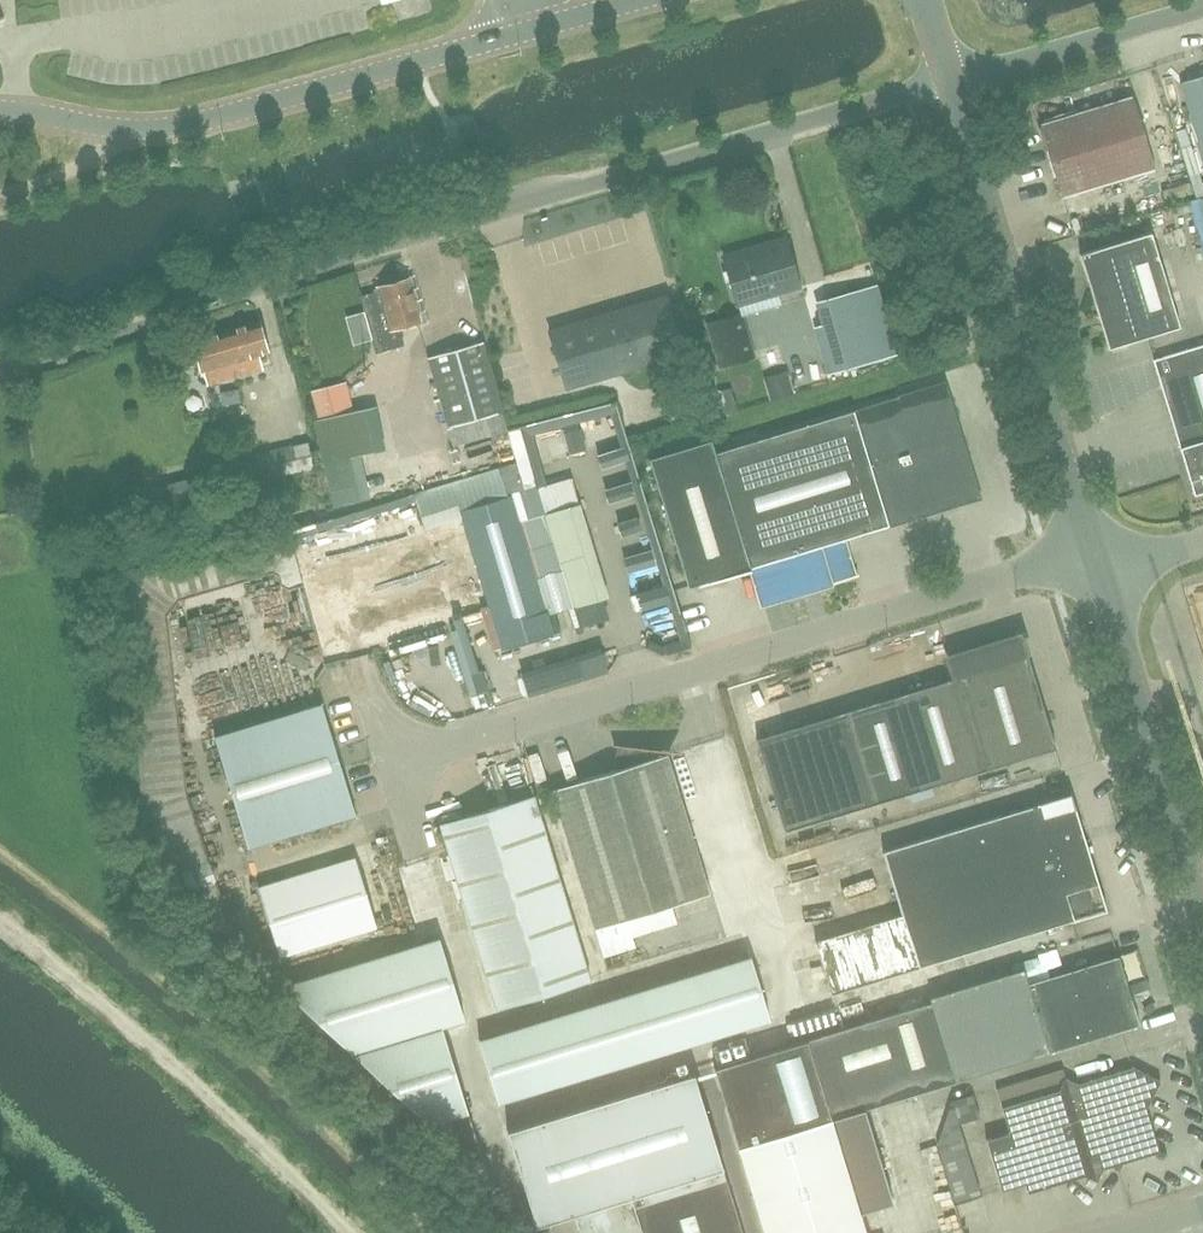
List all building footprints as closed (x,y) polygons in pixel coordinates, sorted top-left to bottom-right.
[(1187,79),(1181,81),(1187,103),(1202,153),(1202,75),(1187,79)] [(1063,197),(1155,168),(1132,95),(1040,123),(1063,197)] [(1180,326),(1167,283),(1151,232),(1080,254),(1109,347),(1180,326)] [(738,304),(800,286),(786,237),(724,255),(738,304)] [(400,328),(421,321),(409,278),(380,286),(397,346),(405,344),(400,328)] [(829,298),(850,368),(897,354),(876,284),(829,298)] [(397,346),(380,286),(379,286),(381,291),(362,297),(366,311),(357,314),(361,328),(370,325),(378,352),(397,346)] [(567,388),(684,352),(669,303),(623,317),(620,309),(549,330),(567,388)] [(721,361),(748,355),(740,317),(711,323),(721,361)] [(192,339),(201,370),(205,369),(209,383),(249,371),(247,365),(258,361),(256,354),(270,350),(261,319),(192,339)] [(427,358),(447,426),(503,410),(484,342),(427,358)] [(1153,359),(1194,493),(1202,490),(1202,344),(1153,359)] [(356,379),(327,384),(330,402),(359,397),(356,379)] [(688,586),(753,566),(764,603),(855,575),(844,538),(980,497),(945,382),(715,452),(711,439),(649,458),(688,586)] [(314,468),(308,441),(236,458),(241,483),(314,468)] [(370,451),(358,453),(367,495),(379,493),(370,451)] [(166,504),(180,500),(181,503),(181,506),(217,497),(217,494),(211,474),(175,483),(162,487),(166,504)] [(502,649),(552,634),(511,495),(460,510),(502,649)] [(464,522),(316,567),(331,617),(355,610),(363,638),(488,601),(464,522)] [(287,556),(292,587),(312,584),(307,553),(287,556)] [(918,789),(987,769),(1056,747),(1028,655),(1027,656),(1020,636),(950,657),(956,677),(904,693),(844,711),(872,803),(918,789)] [(773,757),(800,749),(782,690),(755,698),(773,757)] [(322,703),(214,736),(248,847),(355,814),(322,703)] [(614,770),(552,789),(594,928),(710,893),(666,749),(617,744),(614,770)] [(533,794),(440,823),(497,1009),(590,980),(533,794)] [(1106,909),(1070,794),(885,850),(904,913),(817,940),(832,992),(1106,909)] [(258,887),(279,956),(376,926),(355,857),(258,887)] [(464,1028),(438,942),(274,991),(461,1165),(481,1159),(441,1035),(464,1028)] [(930,996),(931,1002),(887,1016),(911,1094),(955,1080),(1047,1052),(1140,1024),(1119,955),(1028,983),(1024,968),(930,996)] [(750,956),(479,1040),(499,1103),(770,1020),(750,956)] [(807,1040),(714,1068),(738,1146),(765,1232),(866,1232),(865,1230),(861,1217),(891,1208),(861,1109),(911,1094),(887,1016),(807,1040)] [(1147,1107),(1161,1080),(1134,1066),(1078,1083),(1065,1077),(1059,1089),(1002,1106),(1010,1132),(987,1139),(1002,1189),(1025,1182),(1028,1191),(1085,1174),(1097,1181),(1104,1168),(1160,1151),(1147,1107)] [(726,1178),(694,1073),(507,1130),(534,1218),(628,1189),(636,1215),(642,1232),(743,1232),(726,1178)] [(580,1232),(642,1232),(636,1215),(628,1189),(534,1218),(536,1225),(574,1214),(580,1232)]
